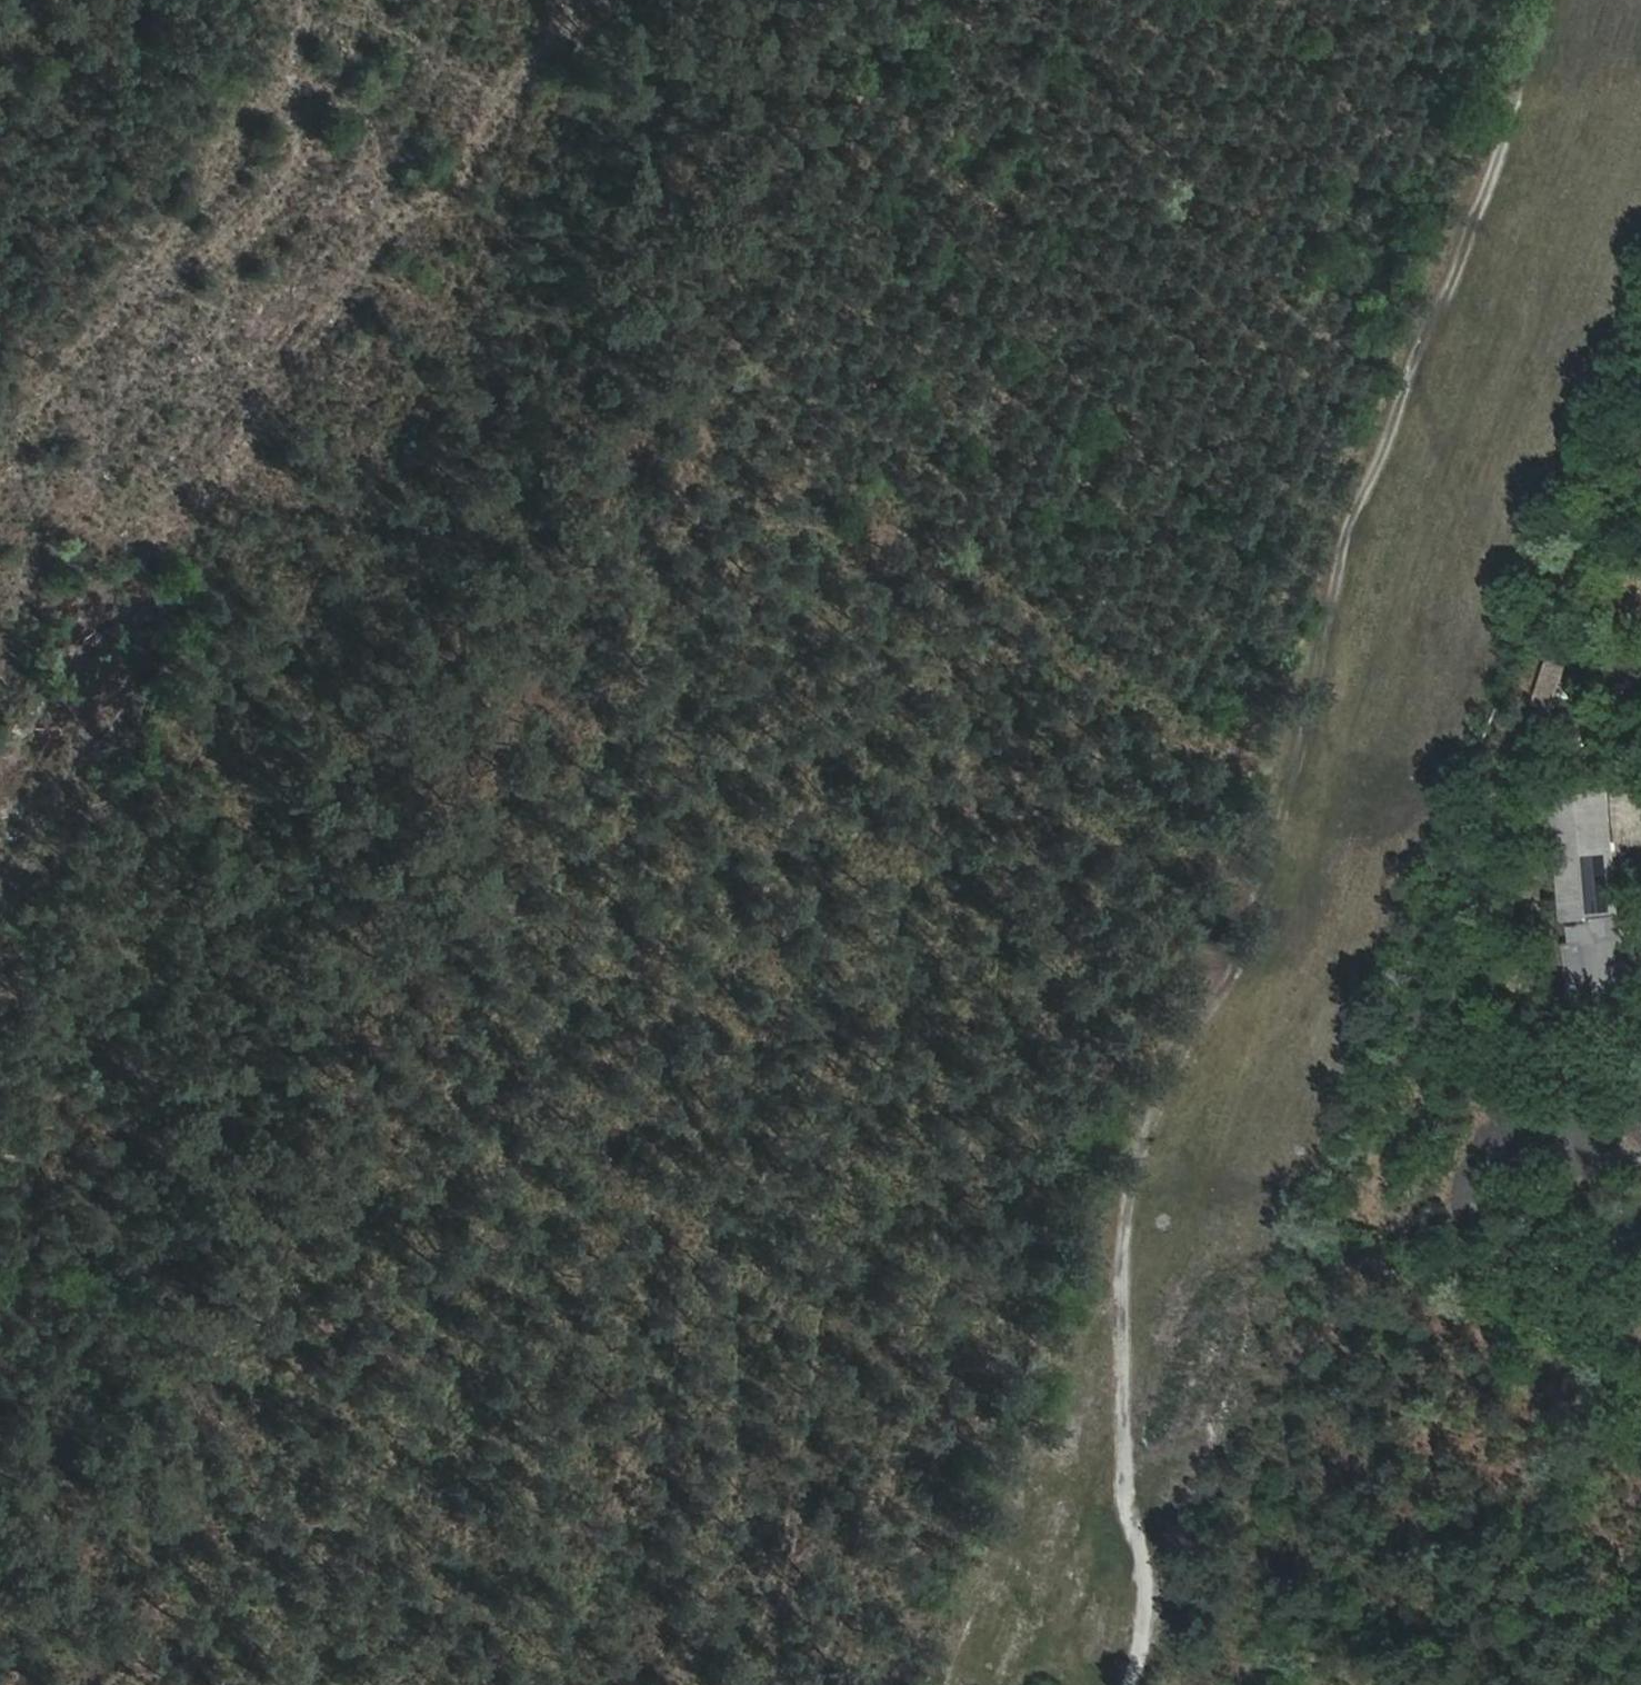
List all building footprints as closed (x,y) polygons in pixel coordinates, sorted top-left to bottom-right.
[(1528,703),(1549,711),(1568,656),(1547,648),(1528,703)] [(1564,986),(1623,982),(1608,783),(1550,787),(1564,986)] [(1625,1147),(1614,1213),(1640,1218),(1640,1150),(1625,1147)]
